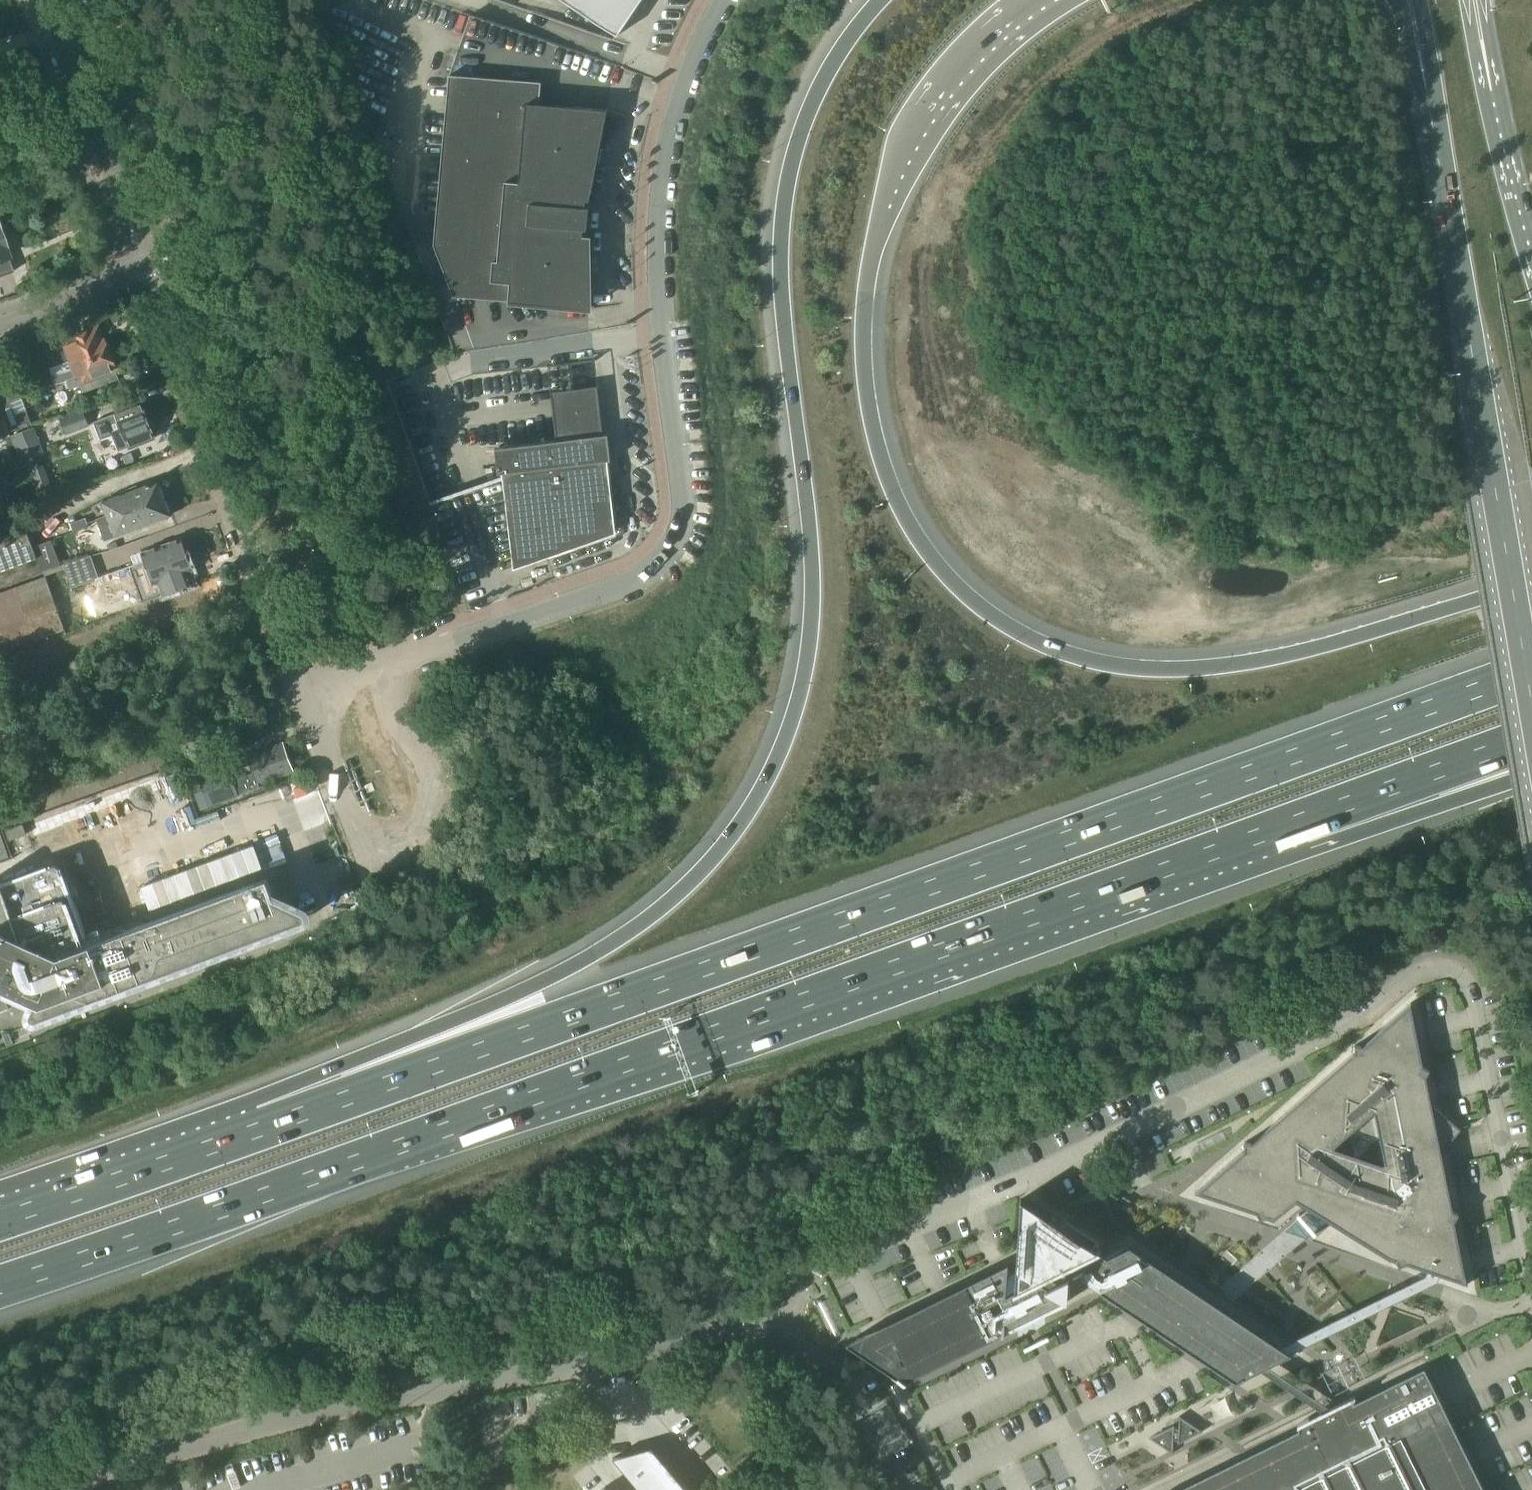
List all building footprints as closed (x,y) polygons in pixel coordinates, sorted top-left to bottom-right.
[(629,18),(641,0),(564,0),(617,36),(629,18)] [(439,256),(421,263),(443,321),(455,353),(589,332),(589,309),(588,240),(591,237),(582,236),(583,229),(586,230),(588,208),(585,208),(589,200),(607,110),(615,66),(470,16),(450,74),(435,244),(439,256)] [(8,144),(20,140),(15,127),(3,131),(8,144)] [(13,272),(6,253),(4,247),(2,240),(5,239),(2,229),(0,230),(0,277),(13,272)] [(87,329),(56,341),(60,352),(64,363),(49,369),(52,377),(67,371),(77,367),(111,355),(110,352),(111,349),(109,344),(106,342),(104,337),(103,337),(99,326),(87,330),(87,329)] [(213,362),(221,359),(217,348),(209,351),(213,362)] [(67,371),(52,377),(55,385),(66,380),(70,390),(80,386),(82,393),(119,379),(116,371),(117,371),(117,370),(111,355),(77,367),(67,371)] [(9,400),(21,395),(18,388),(11,370),(0,375),(0,403),(9,400)] [(28,385),(18,388),(21,395),(31,392),(28,385)] [(430,502),(429,502),(467,611),(541,586),(540,583),(549,580),(543,563),(548,561),(547,557),(569,549),(565,538),(614,533),(606,458),(598,459),(596,438),(604,438),(598,385),(551,390),(557,440),(496,447),(499,473),(499,478),(430,502)] [(0,403),(0,409),(3,418),(9,432),(32,424),(27,411),(21,395),(9,400),(0,403)] [(155,437),(142,404),(116,414),(94,422),(101,441),(112,436),(118,451),(155,437)] [(66,434),(88,426),(83,411),(60,419),(66,434)] [(9,433),(3,418),(0,419),(0,436),(9,433)] [(19,457),(41,448),(32,424),(9,432),(19,457)] [(158,482),(103,502),(107,515),(143,503),(145,507),(165,500),(158,482)] [(107,516),(97,519),(104,538),(105,540),(112,537),(114,537),(170,516),(165,501),(165,500),(145,507),(143,503),(107,515),(107,516)] [(70,524),(74,533),(89,528),(87,523),(86,518),(70,524)] [(42,574),(41,572),(37,562),(26,531),(0,540),(0,589),(42,574)] [(149,569),(186,555),(179,538),(143,552),(146,560),(130,566),(132,572),(136,571),(139,577),(150,573),(149,569)] [(56,555),(37,562),(41,572),(59,565),(56,555)] [(84,583),(99,578),(91,555),(63,564),(72,588),(84,583)] [(106,603),(191,571),(186,555),(149,569),(150,573),(139,577),(136,571),(132,572),(130,566),(99,578),(84,583),(90,600),(96,601),(104,598),(106,603)] [(66,630),(46,576),(0,593),(0,654),(66,630)] [(414,616),(409,602),(399,605),(404,620),(414,616)] [(253,772),(231,780),(237,796),(259,788),(258,785),(293,771),(283,743),(247,757),(251,768),(253,772)] [(185,768),(190,780),(204,775),(200,762),(185,768)] [(4,825),(34,814),(30,802),(0,813),(4,825)] [(8,837),(24,830),(21,820),(4,827),(8,837)] [(274,892),(266,871),(58,951),(57,954),(20,938),(21,935),(0,880),(0,989),(3,982),(36,996),(31,1008),(31,1011),(32,1014),(35,1016),(38,1016),(303,913),(306,911),(307,908),(306,904),(303,902),(282,893),(281,895),(274,892)] [(1461,1130),(1432,1105),(1426,1077),(1430,1071),(1424,1067),(1411,1003),(1361,1046),(1355,1046),(1354,1052),(1251,1143),(1245,1143),(1244,1149),(1195,1193),(1257,1214),(1260,1220),(1266,1217),(1274,1220),(1296,1202),(1313,1212),(1312,1216),(1313,1219),(1316,1221),(1320,1221),(1323,1218),(1389,1259),(1396,1261),(1399,1267),(1405,1264),(1468,1285),(1455,1220),(1459,1215),(1453,1211),(1444,1168),(1435,1160),(1446,1147),(1441,1143),(1448,1135),(1453,1140),(1461,1130)] [(1097,1250),(1021,1199),(1016,1273),(1008,1272),(1008,1271),(1007,1271),(1008,1263),(847,1343),(852,1347),(851,1347),(904,1383),(907,1381),(906,1381),(1002,1334),(1002,1335),(1004,1334),(1005,1322),(1006,1322),(1010,1318),(1013,1315),(1017,1313),(1021,1311),(1026,1310),(1028,1314),(1031,1316),(1035,1315),(1038,1313),(1039,1311),(1039,1309),(1043,1308),(1048,1306),(1051,1304),(1055,1301),(1059,1296),(1067,1302),(1069,1277),(1074,1274),(1075,1275),(1076,1274),(1234,1380),(1233,1381),(1236,1382),(1293,1354),(1293,1353),(1291,1354),(1131,1247),(1132,1247),(1131,1244),(1106,1256),(1100,1252),(1101,1251),(1098,1250),(1097,1250)] [(1436,1393),(1424,1368),(1354,1403),(1354,1399),(1355,1399),(1355,1396),(1342,1402),(1343,1403),(1309,1419),(1309,1418),(1297,1424),(1297,1427),(1298,1427),(1298,1430),(1177,1489),(1484,1489),(1436,1393)] [(1180,1424),(1179,1423),(1178,1430),(1174,1427),(1174,1425),(1149,1438),(1173,1454),(1174,1439),(1178,1442),(1178,1444),(1203,1432),(1179,1416),(1179,1419),(1180,1419),(1180,1418),(1195,1428),(1189,1437),(1180,1430),(1180,1424)] [(1179,1419),(1179,1423),(1180,1424),(1180,1430),(1189,1437),(1195,1428),(1180,1418),(1180,1419),(1179,1419)] [(648,1448),(610,1459),(635,1488),(662,1465),(648,1448)] [(635,1488),(637,1489),(668,1489),(677,1483),(662,1465),(635,1488)]
